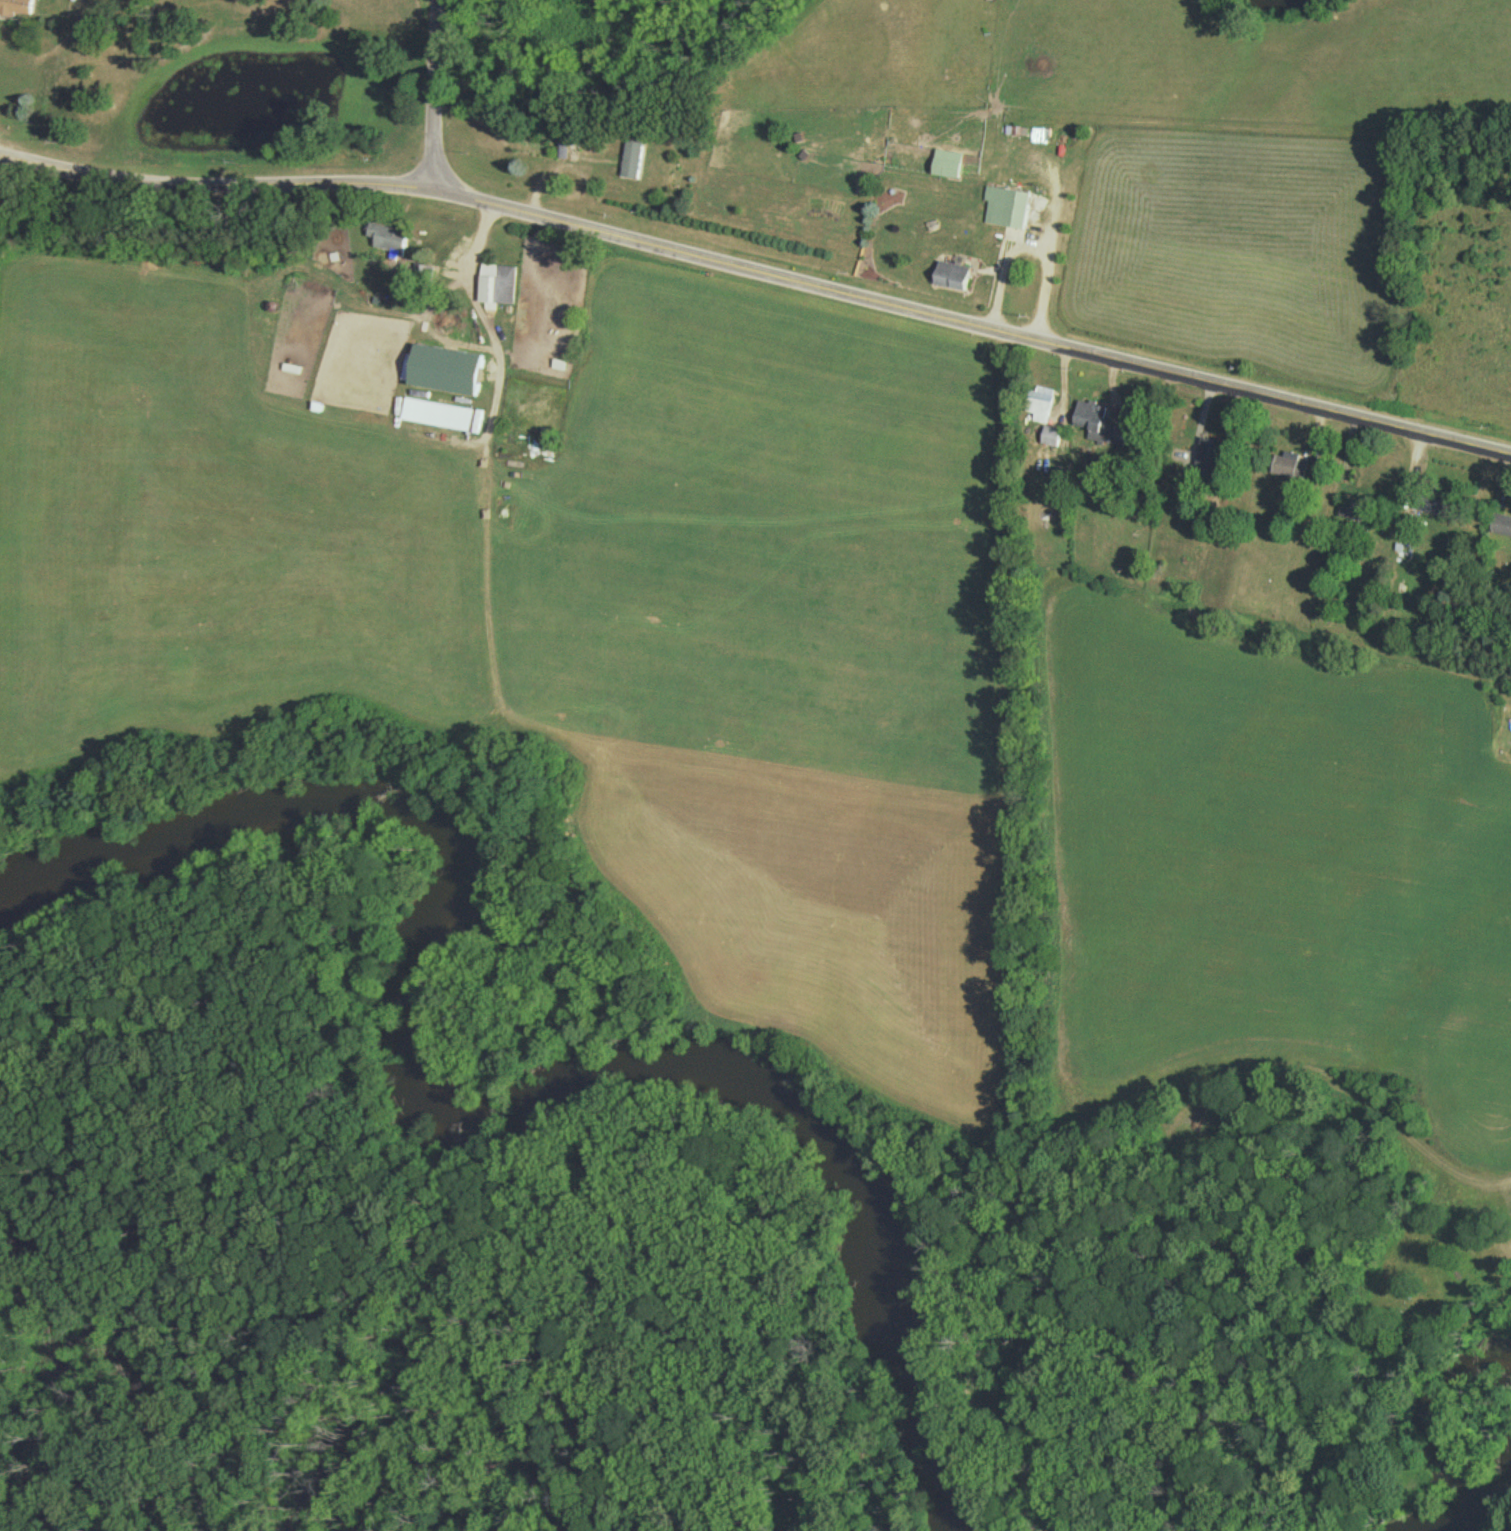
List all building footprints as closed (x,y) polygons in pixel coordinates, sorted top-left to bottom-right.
[(29,20),(32,0),(0,0),(0,17),(29,20)] [(637,183),(642,146),(625,143),(620,180),(637,183)] [(958,183),(962,157),(935,153),(931,178),(958,183)] [(1030,197),(986,189),(983,204),(987,205),(983,227),(1023,234),(1030,197)] [(406,232),(368,228),(366,240),(373,241),(372,254),(403,258),(406,232)] [(965,294),(969,269),(937,263),(932,289),(965,294)] [(478,306),(514,307),(515,269),(479,268),(478,306)] [(1033,416),(1032,423),(1046,426),(1054,393),(1031,387),(1024,414),(1033,416)] [(1124,446),(1127,430),(1111,428),(1112,422),(1104,421),(1106,407),(1077,401),(1071,437),(1124,446)] [(468,435),(472,412),(430,406),(427,429),(468,435)] [(1040,446),(1057,451),(1062,432),(1045,428),(1040,446)] [(1220,479),(1226,443),(1200,440),(1195,475),(1220,479)] [(1283,458),(1275,456),(1270,475),(1303,483),(1308,460),(1284,454),(1283,458)] [(1448,503),(1416,494),(1411,511),(1443,520),(1448,503)] [(1492,516),(1488,536),(1510,540),(1510,519),(1492,516)]
